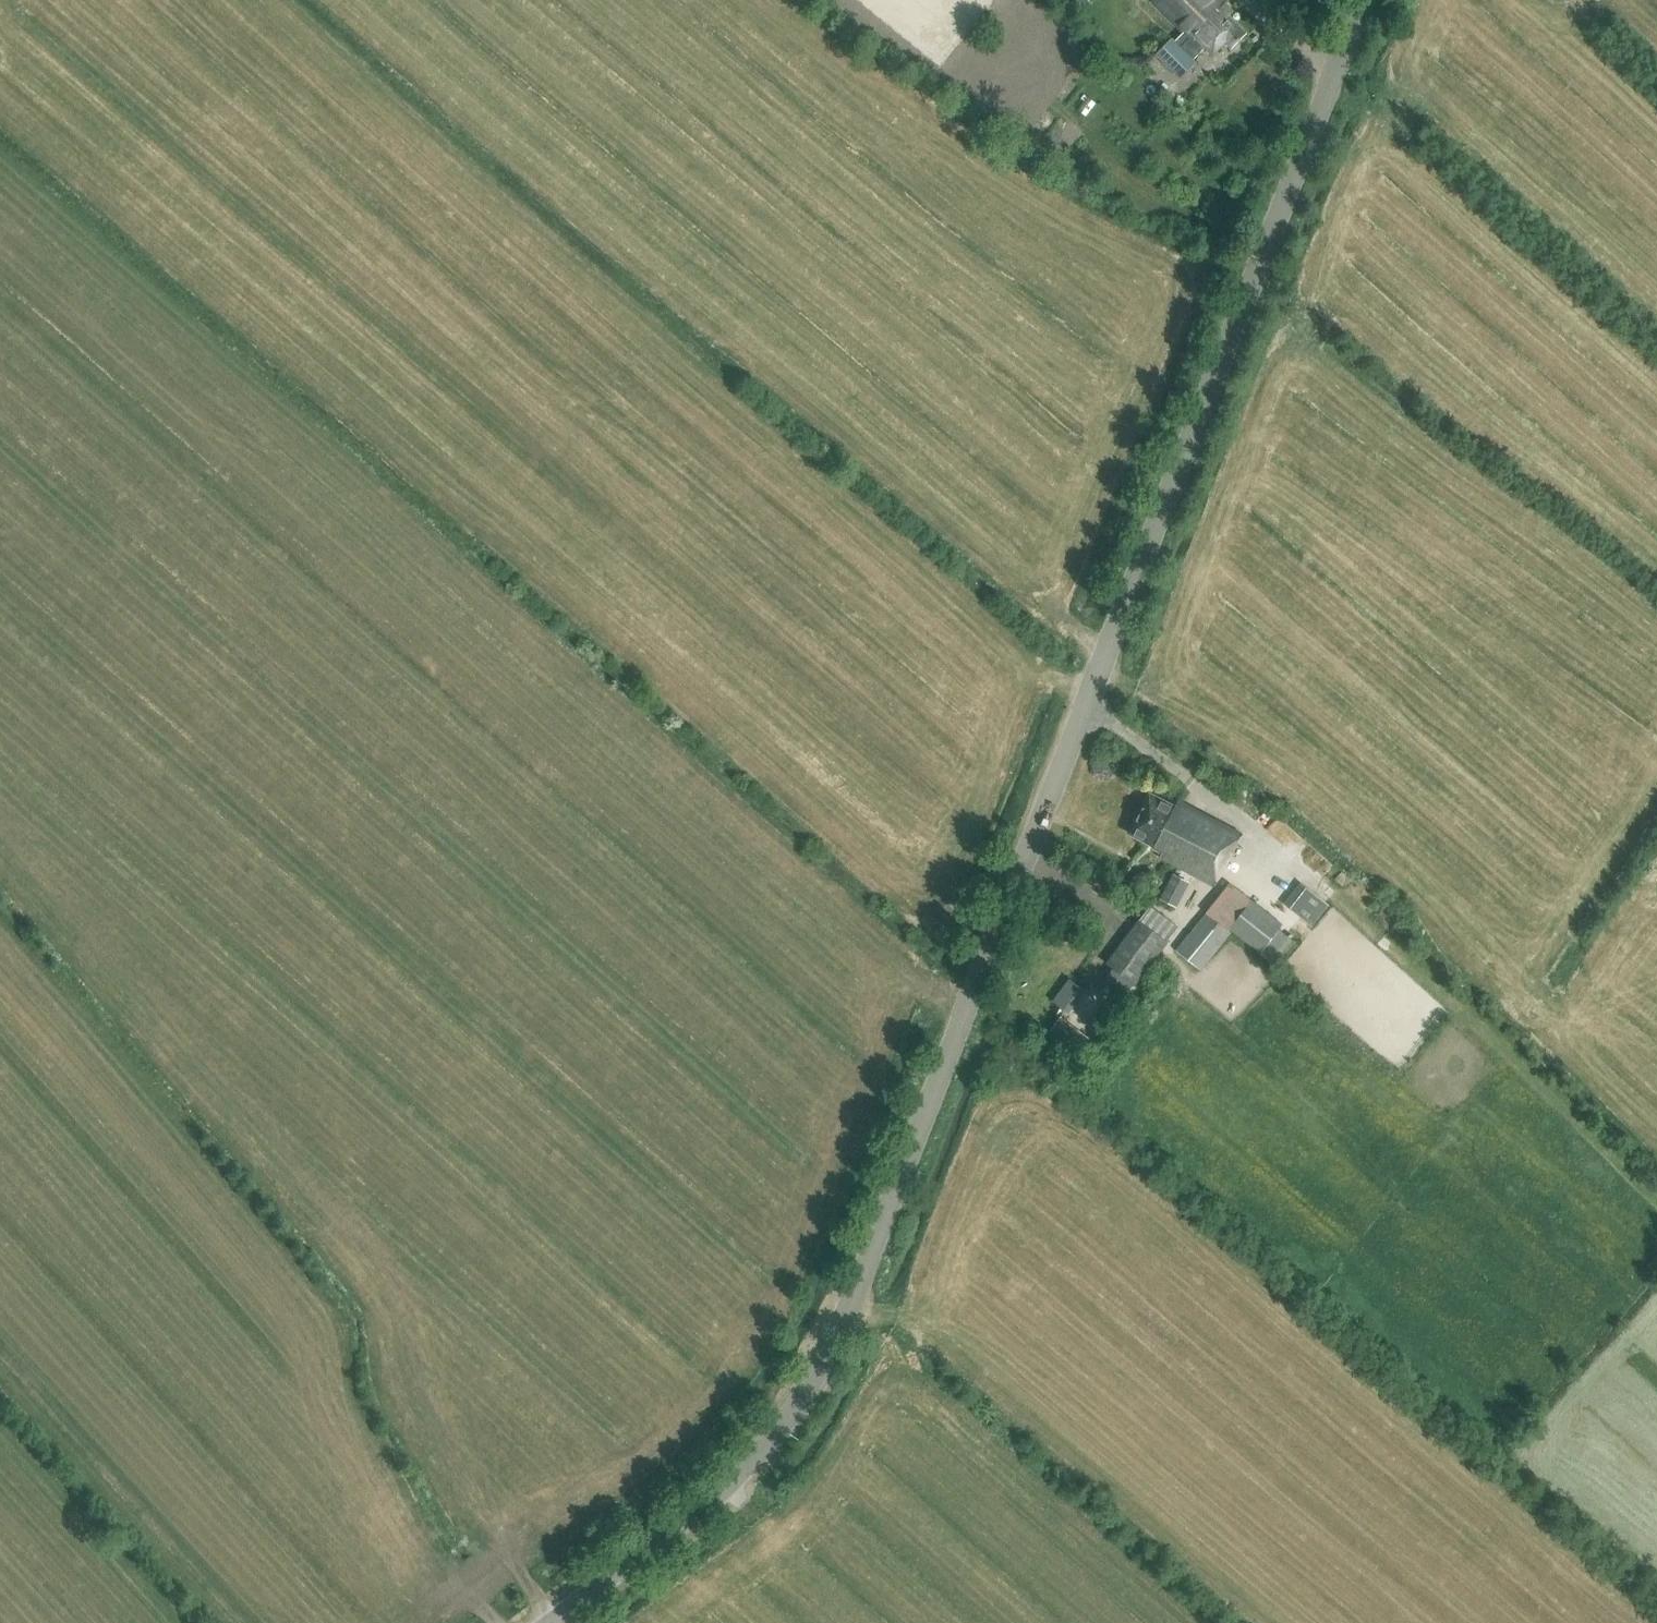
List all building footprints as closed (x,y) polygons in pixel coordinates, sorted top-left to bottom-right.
[(1247,33),(1229,16),(1234,11),(1223,0),(1154,0),(1153,2),(1184,32),(1176,41),(1174,39),(1159,55),(1183,78),(1196,64),(1194,61),(1206,49),(1214,56),(1228,42),(1233,47),(1247,33)] [(1177,801),(1173,807),(1151,796),(1132,832),(1152,843),(1150,847),(1160,853),(1158,856),(1212,884),(1239,834),(1177,801)] [(1190,882),(1173,873),(1161,898),(1177,907),(1190,882)] [(1201,969),(1233,930),(1273,962),(1292,940),(1279,930),(1283,925),(1231,883),(1177,950),(1201,969)] [(1321,915),(1311,908),(1320,897),(1301,883),(1285,904),(1313,926),(1321,915)] [(1178,927),(1151,906),(1140,921),(1139,920),(1106,964),(1136,986),(1169,942),(1168,941),(1178,927)] [(1057,1002),(1071,1013),(1088,992),(1073,981),(1057,1002)] [(1059,1019),(1051,1030),(1087,1058),(1096,1047),(1059,1019)]
